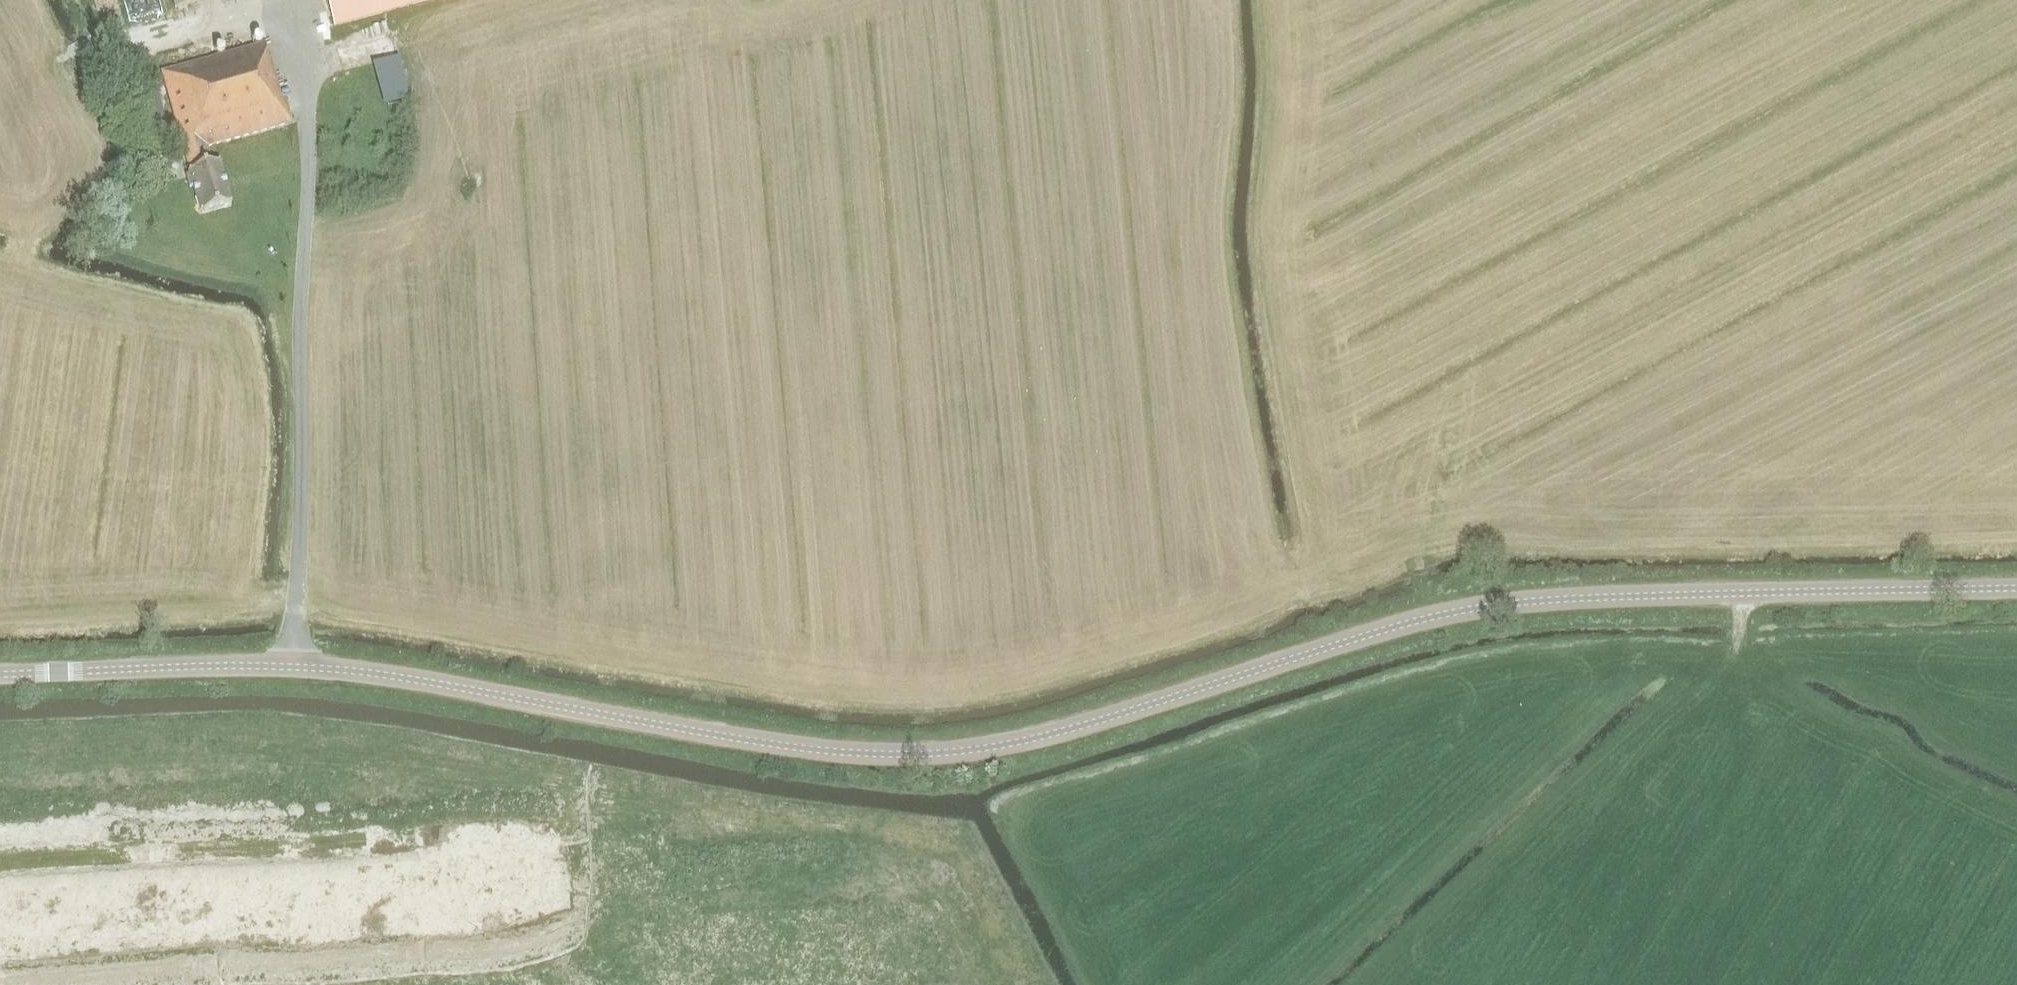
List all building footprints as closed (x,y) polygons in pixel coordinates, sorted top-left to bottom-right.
[(335,25),(424,0),(328,0),(335,25)] [(231,205),(220,164),(213,166),(207,147),(292,123),(285,98),(280,99),(265,44),(162,73),(190,172),(189,173),(201,214),(231,205)] [(396,59),(378,64),(390,104),(407,99),(396,59)]
